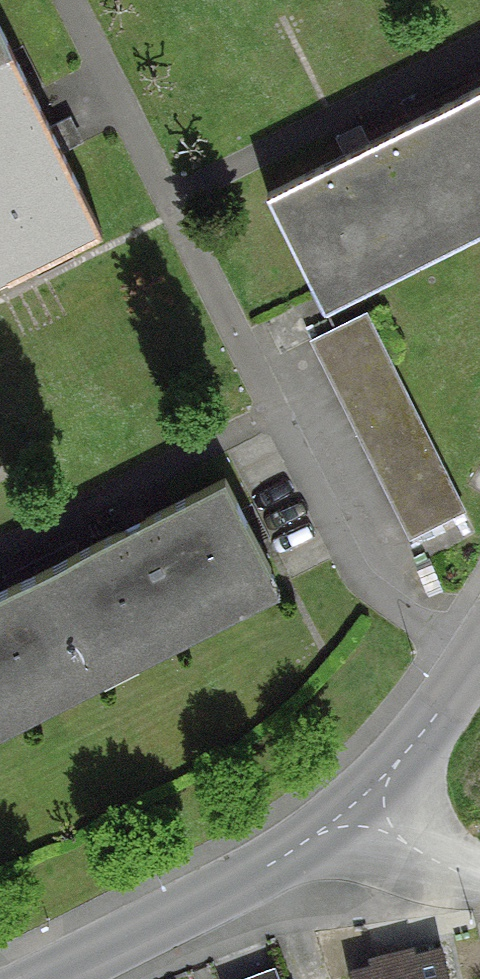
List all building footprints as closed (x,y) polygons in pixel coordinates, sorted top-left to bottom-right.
[(93,232),(4,53),(0,55),(0,270),(3,276),(93,232)] [(438,106),(479,189),(479,85),(438,106)] [(438,106),(261,194),(318,310),(479,229),(479,189),(438,106)] [(305,340),(404,539),(457,512),(358,314),(305,340)] [(218,482),(38,573),(83,660),(262,570),(218,482)] [(38,573),(0,592),(0,702),(83,660),(38,573)] [(435,952),(347,974),(349,978),(442,978),(435,952)] [(287,961),(232,978),(293,978),(287,961)]
